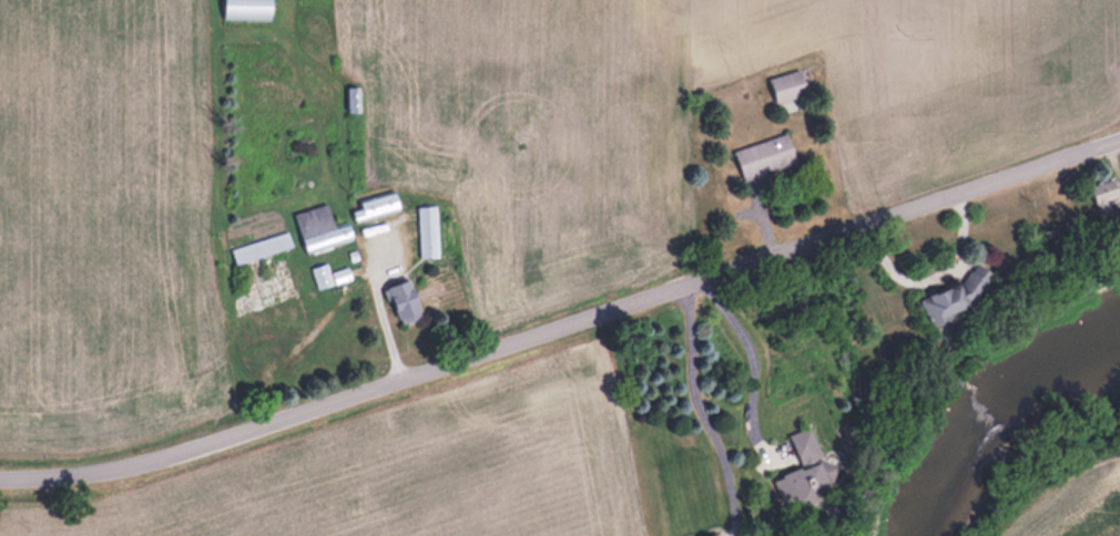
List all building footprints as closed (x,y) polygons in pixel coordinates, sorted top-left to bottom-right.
[(223,20),(271,20),(271,0),(223,0),(223,20)] [(769,77),(775,103),(781,102),(784,112),(802,108),(800,97),(812,94),(806,69),(769,77)] [(360,86),(347,86),(348,111),(360,111),(360,86)] [(742,179),(796,164),(788,134),(733,149),(742,179)] [(1112,178),(1089,187),(1100,217),(1119,210),(1119,199),(1112,178)] [(352,211),(356,223),(400,209),(393,189),(359,200),(362,208),(352,211)] [(295,212),(306,253),(317,250),(316,245),(321,244),(320,238),(350,231),(347,222),(333,226),(327,204),(295,212)] [(419,257),(438,257),(437,205),(418,206),(419,257)] [(231,247),(235,262),(293,247),(289,232),(231,247)] [(312,267),(317,288),(352,279),(349,267),(329,272),(327,263),(312,267)] [(984,300),(978,287),(990,282),(984,268),(918,295),(929,322),(984,300)] [(386,286),(399,324),(421,317),(409,279),(386,286)] [(788,434),(800,467),(773,477),(784,506),(833,488),(822,457),(821,457),(810,427),(788,434)]
